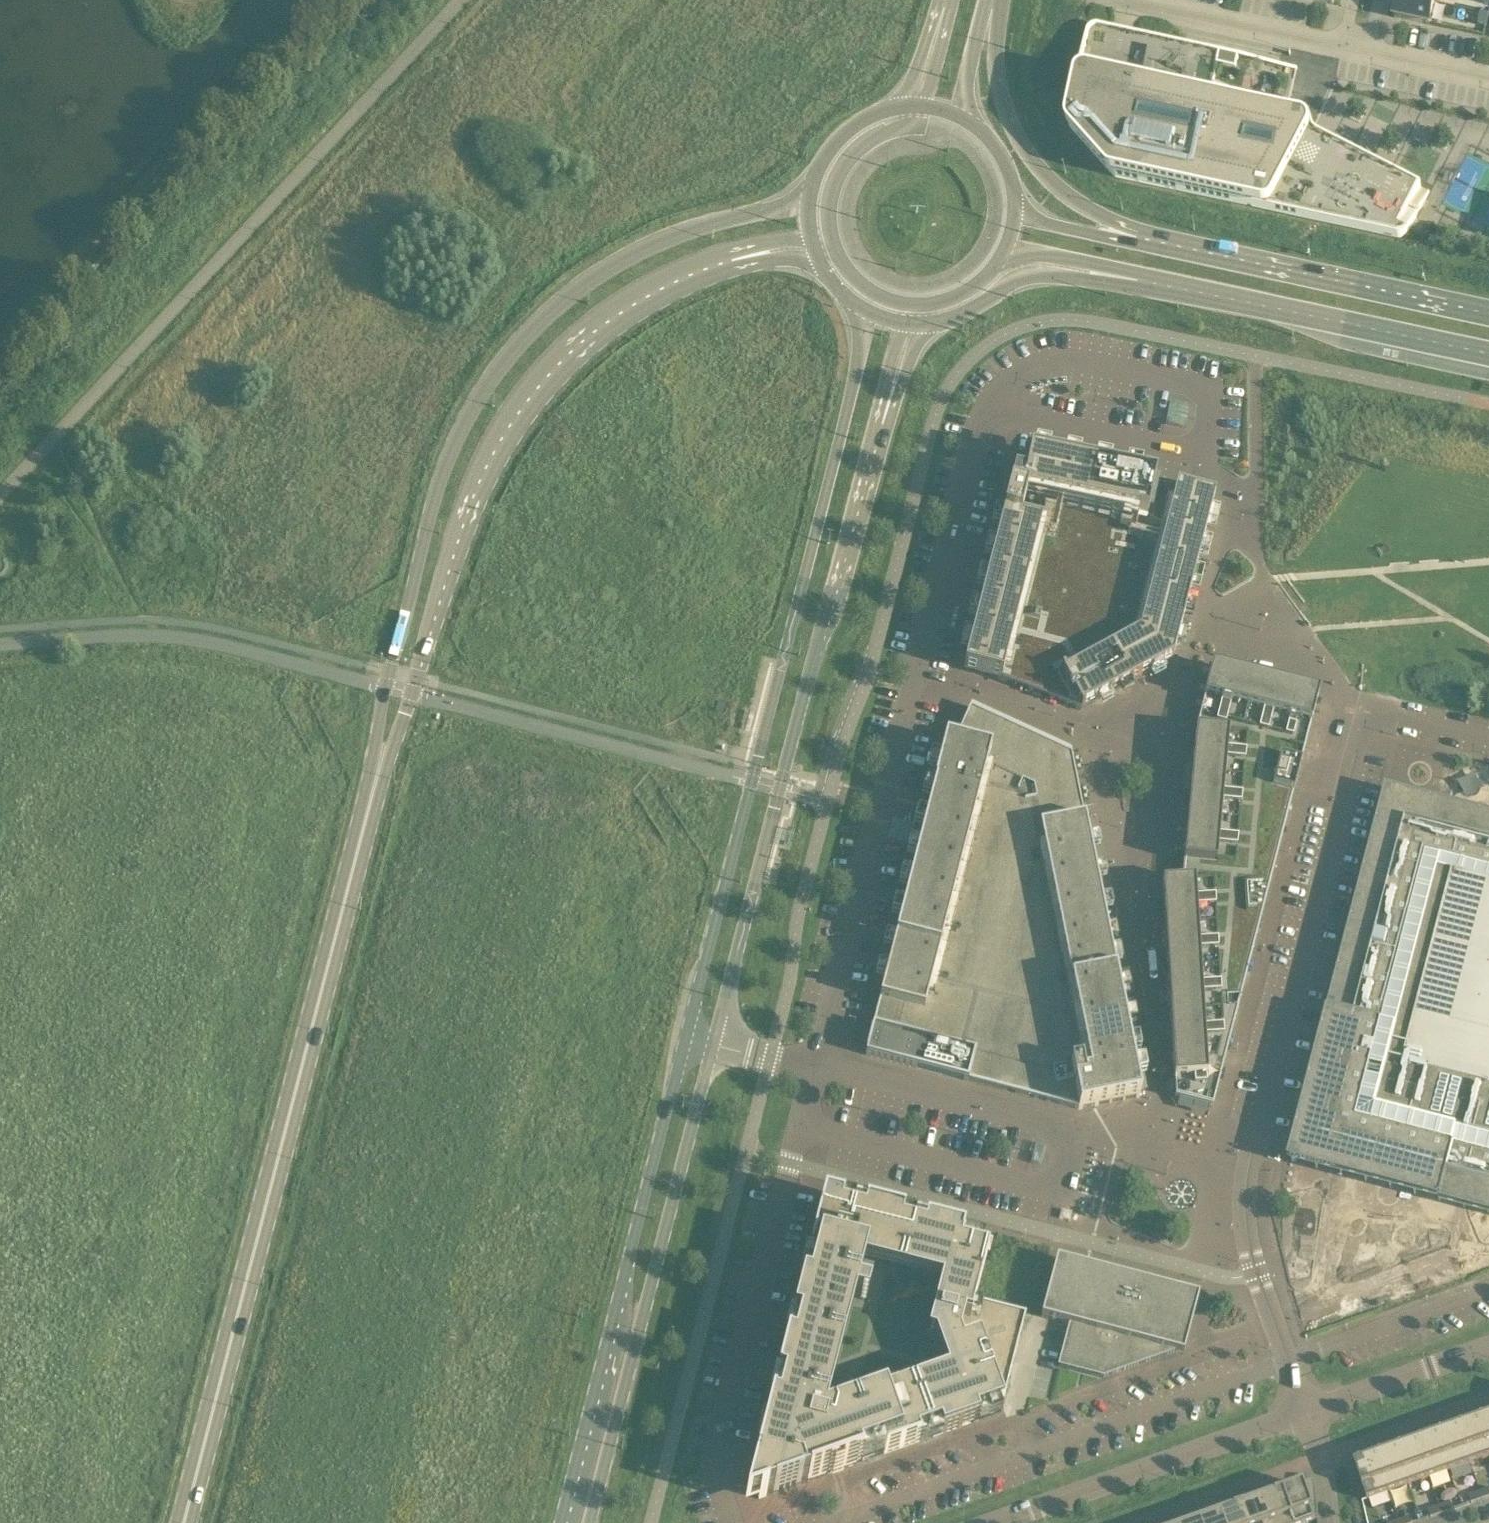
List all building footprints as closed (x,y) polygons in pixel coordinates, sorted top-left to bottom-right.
[(1394,17),(1429,25),(1434,3),(1422,0),(1397,0),(1394,17)] [(1480,13),(1478,24),(1486,26),(1488,14),(1480,13)] [(1069,120),(1068,122),(1068,124),(1069,126),(1070,127),(1071,129),(1072,130),(1113,176),(1114,177),(1114,178),(1115,178),(1116,178),(1397,238),(1399,238),(1401,238),(1403,238),(1404,237),(1406,236),(1407,234),(1408,232),(1430,191),(1420,186),(1408,180),(1407,179),(1396,174),(1312,131),(1311,130),(1296,122),(1251,99),(1211,91),(1217,64),(1236,68),(1238,55),(1100,26),(1098,25),(1096,25),(1094,26),(1092,27),(1090,28),(1089,30),(1088,32),(1087,34),(1069,120)] [(980,603),(963,667),(1051,700),(1080,710),(1154,670),(1172,660),(1205,530),(1208,497),(1189,492),(1183,491),(1114,477),(1045,462),(1029,459),(1024,482),(1011,479),(986,579),(980,603)] [(1318,694),(1278,684),(1211,667),(1195,731),(1180,897),(1159,897),(1174,1098),(1212,1108),(1291,799),(1310,726),(1317,699),(1318,694)] [(933,786),(904,900),(902,908),(865,1055),(1078,1110),(1096,1106),(1139,1097),(1104,924),(1103,917),(1070,752),(971,706),(933,786)] [(1289,1163),(1488,1215),(1488,817),(1446,806),(1387,790),(1324,1031),(1289,1163)] [(680,807),(687,808),(689,800),(682,799),(680,807)] [(989,1253),(969,1248),(959,1245),(963,1232),(823,1196),(751,1479),(758,1499),(828,1474),(836,1472),(842,1470),(961,1427),(967,1425),(973,1423),(977,1421),(975,1415),(1002,1405),(1025,1313),(974,1300),(987,1253),(989,1254),(989,1253)] [(973,1236),(969,1248),(989,1253),(992,1240),(972,1234),(972,1236),(973,1236)] [(1102,1378),(1174,1352),(1183,1354),(1198,1295),(1189,1293),(1148,1282),(1055,1258),(1040,1317),(1068,1324),(1057,1366),(1102,1378)] [(1478,1421),(1488,1453),(1488,1417),(1478,1421)] [(1478,1421),(1457,1429),(1470,1464),(1488,1457),(1488,1453),(1478,1421)] [(1470,1464),(1457,1429),(1437,1436),(1449,1471),(1470,1464)] [(1449,1471),(1437,1436),(1416,1443),(1429,1479),(1449,1471)] [(1429,1479),(1416,1443),(1396,1451),(1408,1486),(1429,1479)] [(1408,1486),(1396,1451),(1375,1458),(1388,1493),(1408,1486)] [(681,1480),(707,1483),(710,1456),(684,1453),(681,1480)] [(1388,1493),(1375,1458),(1355,1465),(1367,1500),(1388,1493)] [(1278,1492),(1289,1522),(1310,1522),(1317,1521),(1313,1485),(1313,1484),(1313,1483),(1312,1482),(1311,1482),(1310,1481),(1309,1481),(1308,1482),(1278,1492)] [(692,1491),(699,1522),(723,1522),(716,1486),(692,1491)] [(1488,1497),(1488,1489),(1480,1492),(1482,1499),(1488,1497)] [(1258,1499),(1267,1522),(1289,1522),(1278,1492),(1258,1499)] [(1480,1492),(1469,1496),(1471,1503),(1482,1499),(1480,1492)] [(1238,1507),(1244,1522),(1267,1522),(1258,1499),(1238,1507)] [(1442,1514),(1453,1510),(1450,1502),(1439,1506),(1442,1514)] [(1439,1506),(1428,1510),(1430,1518),(1442,1514),(1439,1506)] [(1238,1507),(1217,1514),(1221,1522),(1244,1522),(1238,1507)] [(1197,1521),(1198,1522),(1221,1522),(1217,1514),(1197,1521)]
